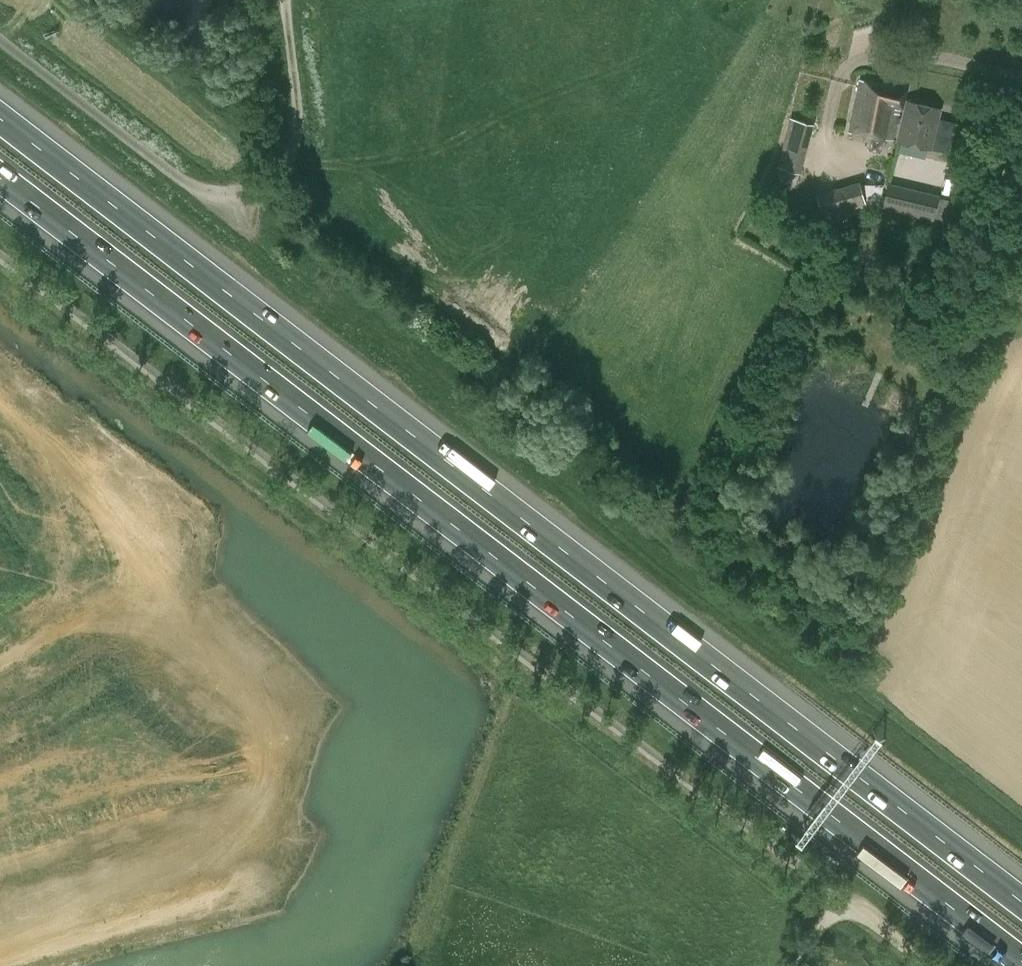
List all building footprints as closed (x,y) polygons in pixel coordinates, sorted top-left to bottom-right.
[(907,90),(860,80),(850,129),(853,130),(852,132),(885,139),(885,137),(894,139),(898,121),(900,121),(907,90)] [(909,101),(899,141),(931,148),(940,109),(909,101)] [(791,118),(778,164),(802,171),(815,125),(791,118)] [(817,194),(824,217),(868,205),(860,181),(817,194)] [(934,219),(940,197),(889,185),(884,207),(934,219)]
